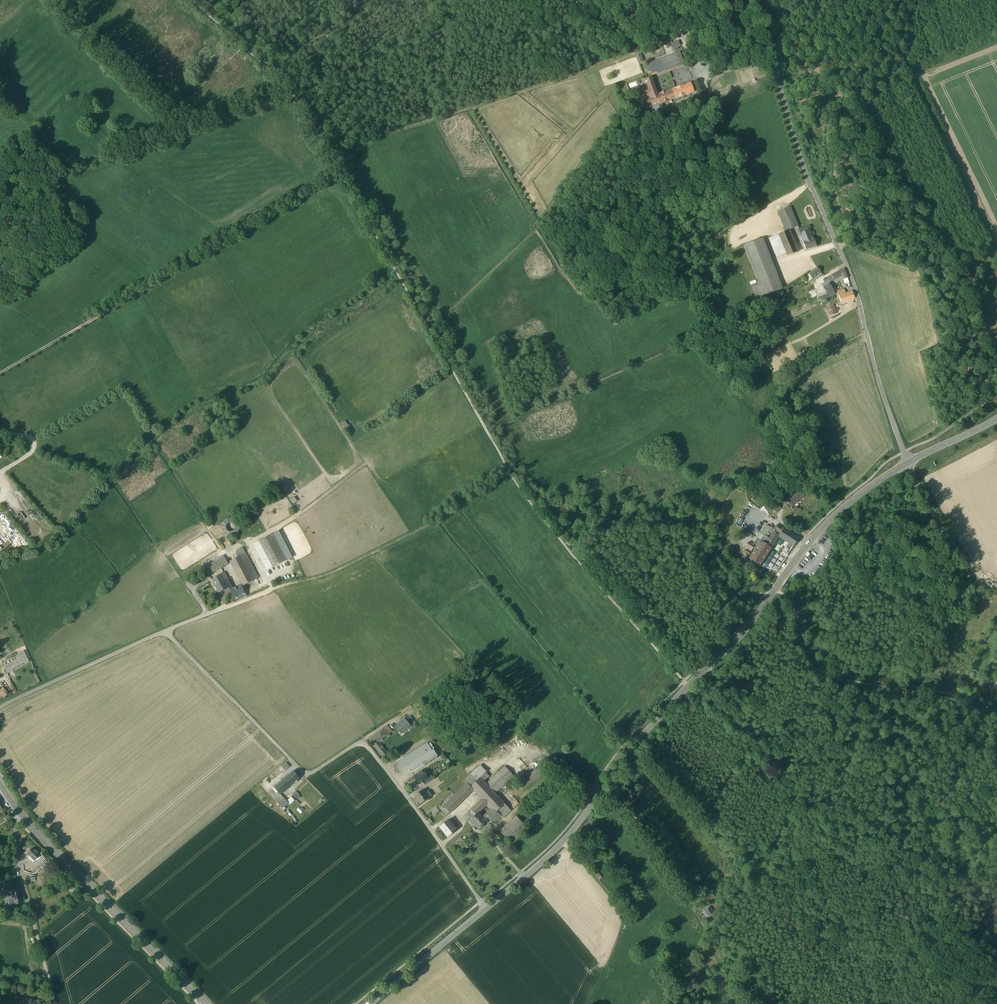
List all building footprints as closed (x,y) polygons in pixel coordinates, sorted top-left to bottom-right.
[(680,46),(678,40),(670,43),(672,49),(680,46)] [(679,52),(653,62),(654,65),(680,55),(679,52)] [(635,56),(636,58),(638,64),(639,63),(644,62),(641,54),(635,56)] [(651,72),(652,74),(657,72),(658,74),(684,64),(680,55),(654,65),(653,62),(645,65),(648,73),(651,72)] [(646,99),(649,107),(652,106),(674,98),(671,90),(657,94),(651,78),(647,79),(643,81),(646,87),(644,88),(647,98),(646,99)] [(671,90),(674,98),(693,91),(691,83),(671,90)] [(778,212),(786,231),(798,226),(790,207),(778,212)] [(801,237),(803,243),(813,239),(808,227),(798,229),(800,237),(801,237)] [(788,231),(779,235),(786,253),(787,256),(797,253),(788,231)] [(776,257),(786,253),(779,235),(768,239),(776,257)] [(751,287),(756,299),(782,288),(762,238),(744,245),(759,284),(751,287)] [(803,243),(806,250),(816,246),(813,239),(803,243)] [(809,273),(813,278),(820,272),(816,268),(812,271),(809,273)] [(842,276),(843,280),(848,278),(844,268),(834,274),(827,278),(828,279),(829,282),(834,280),(842,276)] [(825,292),(832,289),(829,283),(827,285),(823,287),(822,287),(825,292)] [(835,294),(832,289),(825,292),(826,294),(828,297),(835,294)] [(839,296),(841,302),(854,297),(852,291),(845,293),(844,294),(839,296)] [(830,313),(831,316),(836,314),(833,305),(827,307),(829,313),(830,313)] [(344,430),(350,426),(345,420),(340,423),(344,430)] [(12,491),(17,487),(6,475),(1,479),(12,491)] [(785,500),(792,507),(804,496),(797,489),(785,500)] [(771,508),(776,512),(781,508),(776,503),(771,508)] [(240,524),(238,521),(235,519),(231,518),(228,518),(225,520),(223,523),(222,527),(222,530),(224,533),(227,535),(230,536),(234,536),(237,534),(239,531),(240,528),(240,524)] [(774,530),(771,536),(767,534),(770,529),(770,527),(767,525),(766,525),(765,526),(760,533),(764,536),(761,541),(757,538),(754,543),(757,546),(749,559),(759,566),(771,548),(778,537),(783,529),(778,525),(777,525),(776,526),(774,529),(774,530)] [(778,537),(793,547),(799,539),(783,529),(778,537)] [(0,531),(0,537),(5,542),(9,538),(1,530),(0,531)] [(279,531),(273,534),(286,560),(292,557),(279,531)] [(273,534),(259,541),(264,550),(266,554),(261,557),(263,561),(268,559),(273,567),(287,560),(286,560),(273,534)] [(258,553),(264,550),(259,541),(253,544),(258,553)] [(745,548),(747,549),(751,552),(754,547),(749,543),(745,548)] [(231,561),(244,585),(258,578),(245,553),(243,548),(237,551),(240,556),(231,561)] [(264,550),(258,553),(267,570),(273,567),(268,559),(263,561),(261,557),(266,554),(264,550)] [(767,565),(775,554),(772,551),(764,563),(767,565)] [(228,563),(223,556),(220,558),(204,567),(209,575),(227,564),(228,563)] [(760,571),(749,562),(749,559),(748,558),(748,563),(756,569),(759,571),(764,575),(766,577),(767,577),(767,575),(765,574),(765,575),(760,571)] [(211,580),(219,592),(228,587),(228,586),(231,584),(228,579),(224,581),(220,575),(211,580)] [(234,590),(233,589),(230,590),(231,592),(236,601),(247,596),(242,588),(243,587),(242,586),(241,586),(234,590)] [(23,651),(19,653),(17,654),(19,656),(3,665),(7,673),(25,664),(28,662),(23,651)] [(406,720),(410,726),(414,722),(410,717),(406,720)] [(396,727),(401,733),(411,726),(410,726),(406,720),(405,719),(396,727)] [(374,746),(382,756),(384,755),(385,755),(385,754),(387,752),(378,742),(390,733),(385,727),(380,731),(379,731),(369,740),(374,746)] [(396,762),(398,765),(401,769),(408,765),(432,750),(427,743),(424,745),(403,758),(396,762)] [(403,757),(403,758),(424,745),(423,744),(403,757)] [(433,749),(432,750),(408,765),(412,772),(438,756),(433,749)] [(281,766),(285,770),(289,767),(286,762),(281,766)] [(402,771),(401,769),(398,765),(394,768),(395,769),(394,770),(395,772),(396,772),(397,772),(398,774),(402,771)] [(470,786),(480,777),(486,772),(479,766),(464,780),(467,783),(470,786)] [(505,766),(486,784),(495,793),(514,776),(505,766)] [(520,780),(525,788),(546,774),(541,767),(520,780)] [(293,771),(274,787),(280,794),(294,782),(297,780),(299,778),(293,771)] [(425,785),(423,782),(427,780),(427,778),(422,771),(416,774),(414,776),(416,779),(410,783),(413,788),(419,785),(420,787),(425,785)] [(489,776),(486,772),(480,777),(484,781),(489,776)] [(423,782),(425,785),(433,780),(431,775),(428,777),(427,777),(428,778),(427,778),(427,780),(423,782)] [(486,784),(484,781),(480,777),(470,786),(467,783),(455,795),(461,802),(473,790),(482,799),(471,809),(476,815),(478,813),(482,809),(486,806),(486,805),(487,803),(496,795),(495,793),(486,784)] [(288,803),(280,794),(274,787),(273,788),(269,792),(268,792),(282,808),(288,803)] [(415,796),(420,804),(432,796),(429,792),(426,794),(423,790),(415,796)] [(292,794),(298,799),(301,795),(296,791),(292,794)] [(450,813),(461,802),(455,795),(443,806),(445,808),(450,813)] [(511,811),(496,795),(487,803),(486,805),(490,809),(489,809),(487,812),(484,815),(482,817),(486,821),(489,819),(493,823),(501,816),(503,818),(511,811)] [(441,812),(446,817),(450,813),(445,808),(441,812)] [(0,814),(0,825),(8,820),(4,812),(0,814)] [(484,826),(483,824),(486,821),(482,817),(478,813),(476,815),(470,820),(474,824),(478,829),(480,826),(482,828),(484,826)] [(508,838),(523,823),(516,816),(501,831),(508,838)] [(440,827),(448,837),(455,830),(450,824),(451,823),(449,820),(440,827)] [(527,828),(523,823),(508,838),(512,842),(527,828)] [(492,834),(509,851),(513,847),(506,840),(505,841),(495,831),(492,834)] [(29,858),(33,861),(39,855),(32,848),(27,853),(31,857),(29,858)] [(33,861),(37,865),(44,858),(40,854),(39,855),(33,861)] [(13,900),(14,904),(22,902),(18,889),(10,891),(11,895),(10,896),(11,901),(13,900)] [(704,893),(713,905),(718,901),(709,889),(706,891),(705,890),(702,892),(703,893),(704,893)] [(705,911),(709,917),(714,913),(710,907),(705,911)]
